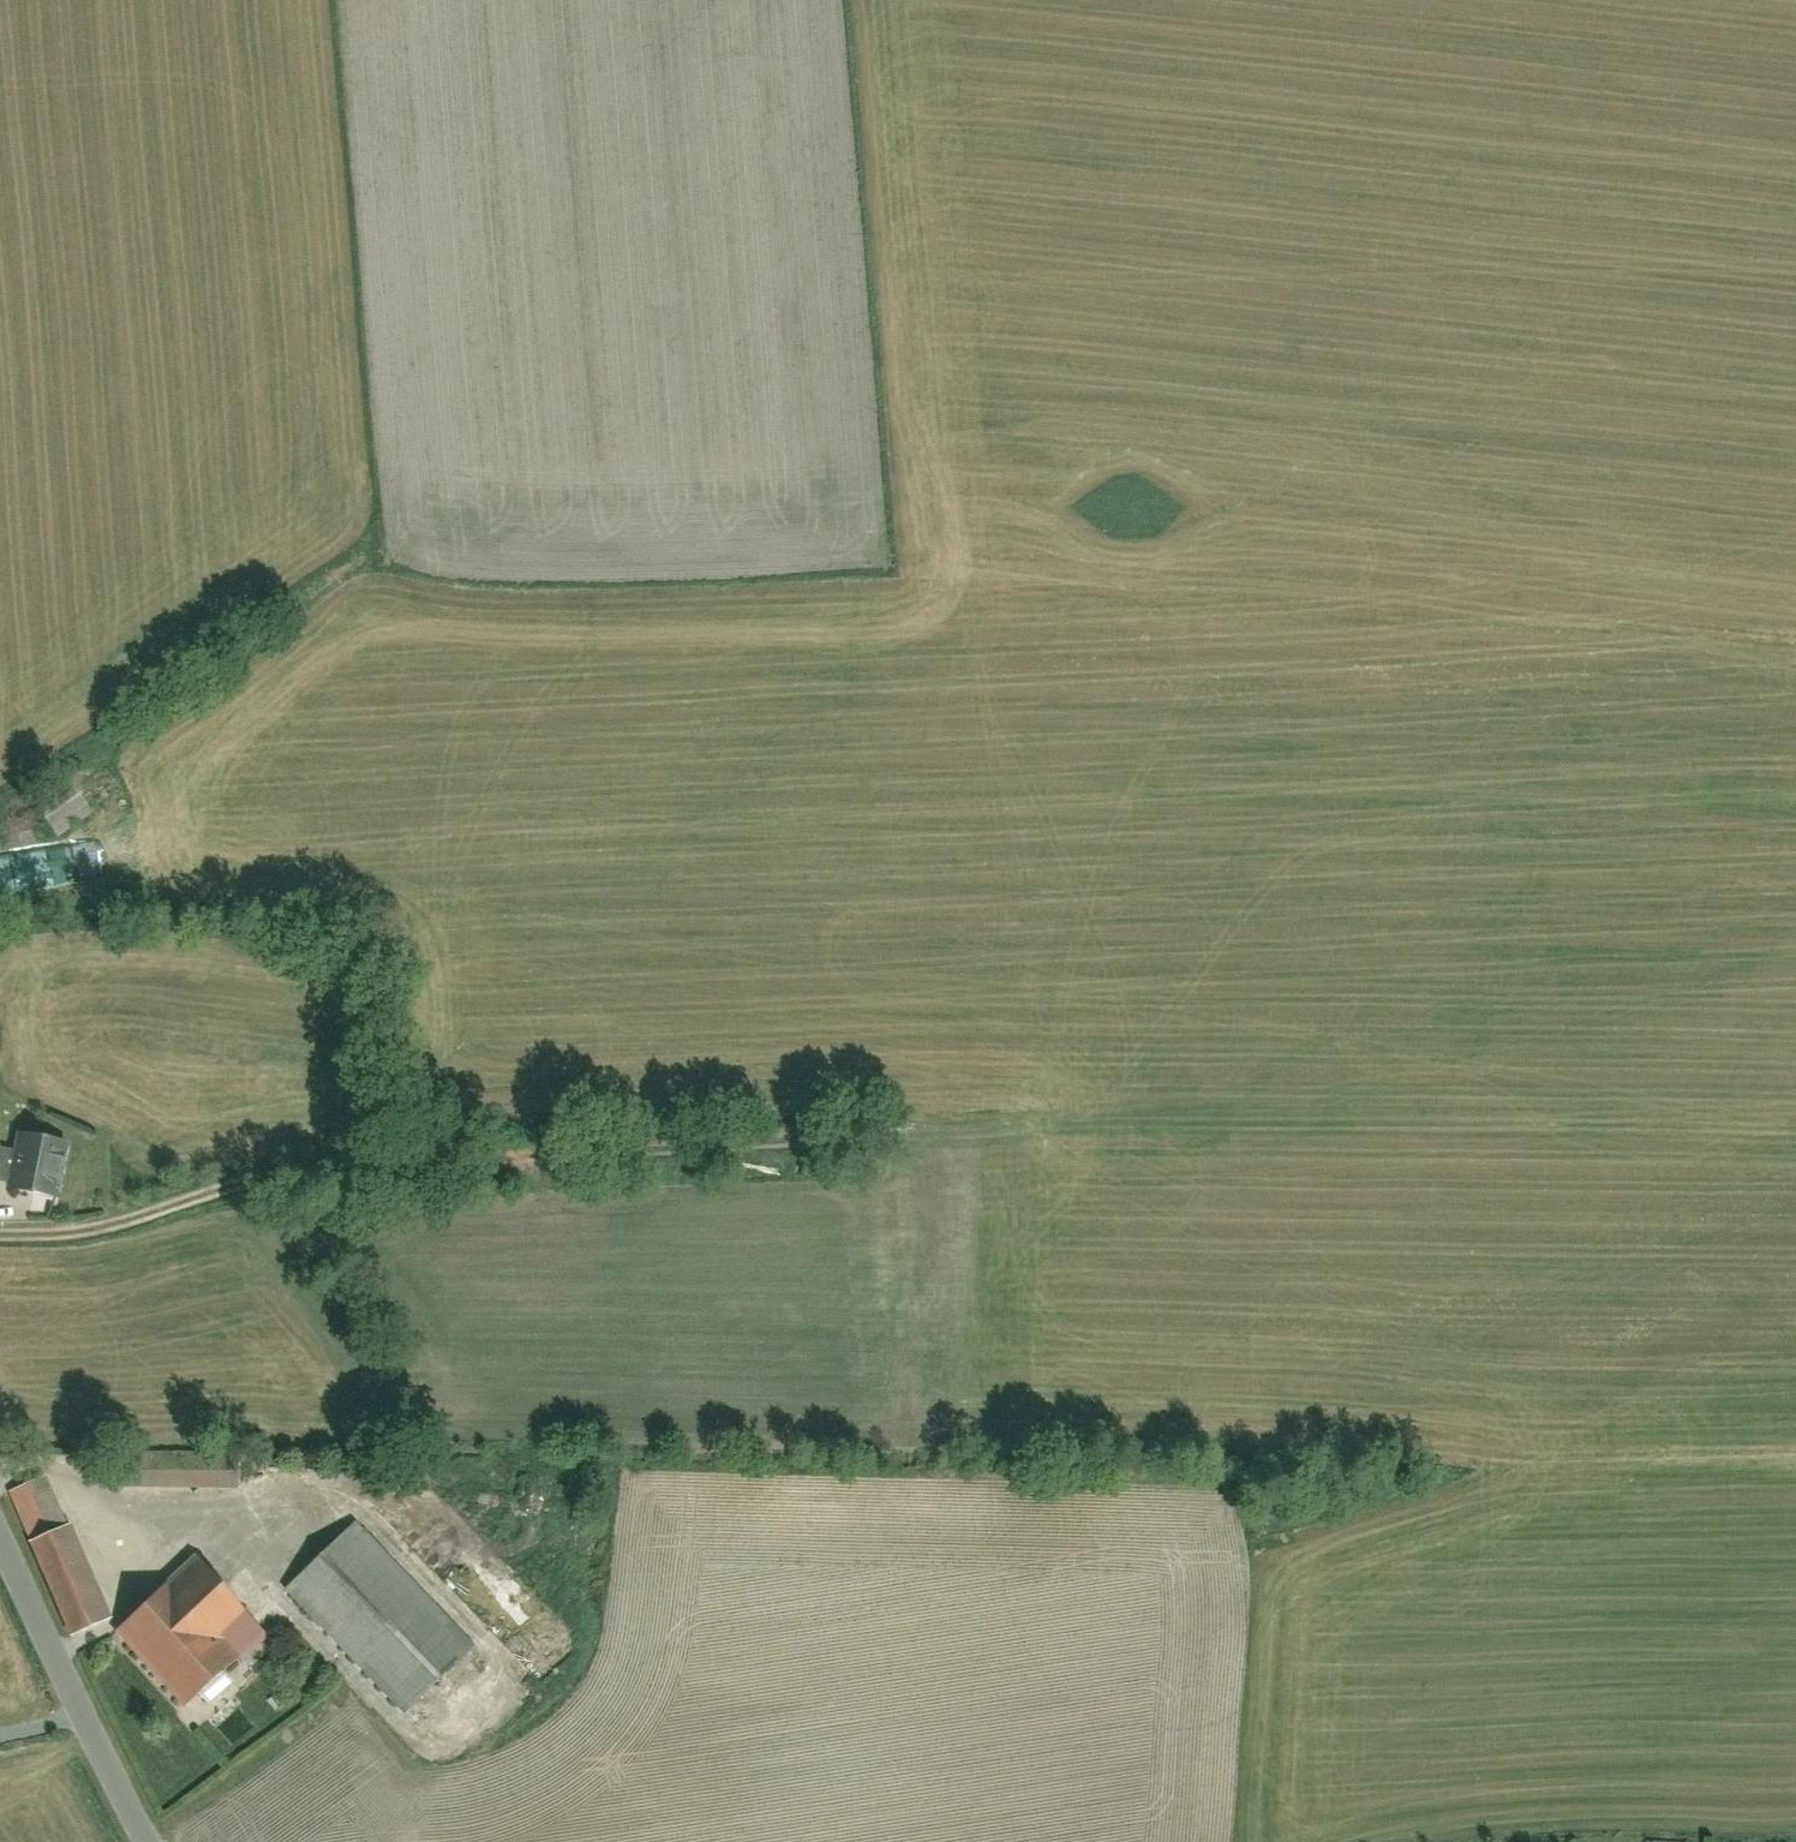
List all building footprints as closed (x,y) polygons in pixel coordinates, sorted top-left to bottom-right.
[(34,805),(62,838),(94,811),(66,778),(34,805)] [(25,1136),(14,1196),(63,1205),(75,1146),(25,1136)] [(126,1453),(126,1488),(239,1490),(240,1455),(126,1453)] [(59,1476),(13,1496),(71,1632),(117,1612),(59,1476)] [(365,1521),(294,1590),(413,1713),(484,1645),(365,1521)] [(200,1561),(122,1637),(187,1704),(265,1628),(200,1561)]
